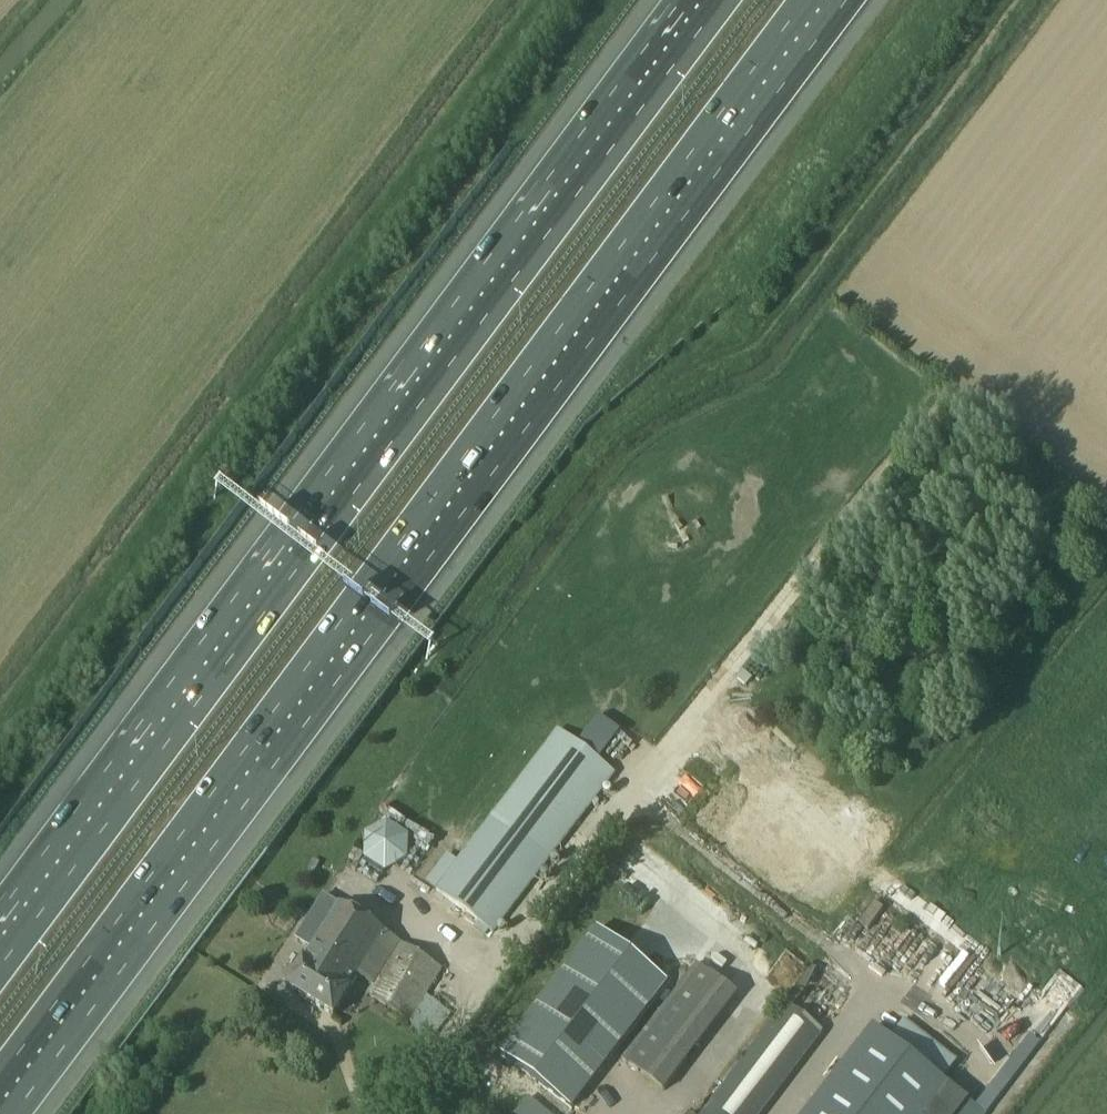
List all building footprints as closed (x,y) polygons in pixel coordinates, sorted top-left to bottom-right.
[(560,728),(440,884),(438,888),(494,931),(617,772),(560,728)] [(363,866),(408,865),(406,824),(361,826),(363,866)] [(288,988),(333,1016),(385,932),(341,904),(288,988)] [(514,1042),(585,1096),(680,971),(609,917),(514,1042)] [(368,994),(411,1022),(445,969),(399,940),(368,994)] [(737,993),(697,963),(624,1059),(664,1089),(737,993)] [(820,1037),(784,1009),(704,1113),(762,1113),(820,1037)] [(806,1113),(932,1113),(952,1088),(874,1027),(806,1113)]
